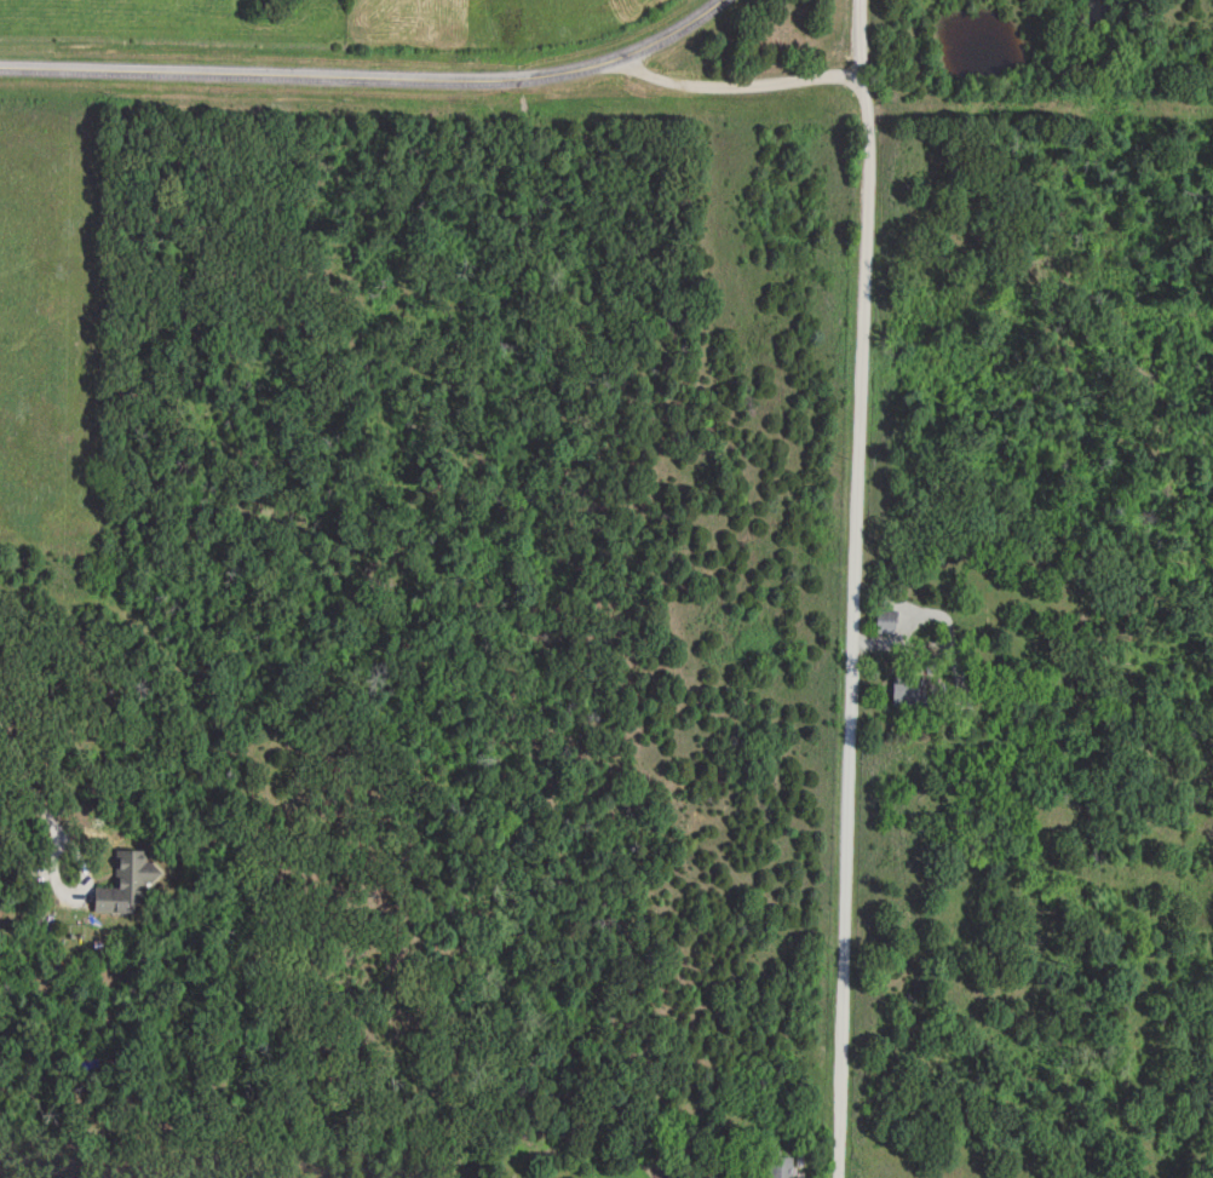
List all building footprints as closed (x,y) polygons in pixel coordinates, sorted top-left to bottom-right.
[(897,632),(897,608),(877,608),(877,632),(897,632)] [(927,705),(927,675),(894,675),(894,705),(927,705)] [(95,912),(143,913),(144,881),(160,882),(160,862),(147,862),(147,849),(119,849),(118,887),(96,886),(95,912)] [(768,1177),(793,1177),(793,1156),(768,1156),(768,1177)]
